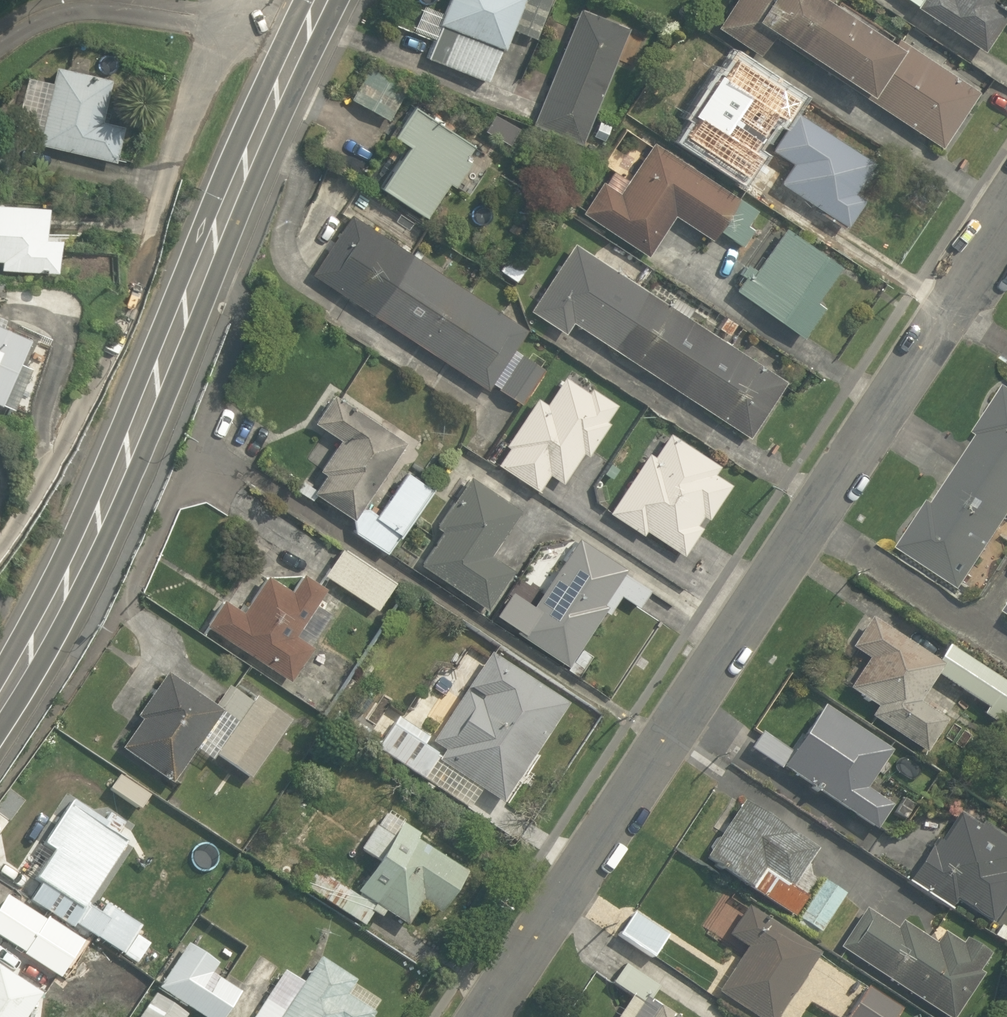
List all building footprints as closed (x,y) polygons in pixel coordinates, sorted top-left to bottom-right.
[(427,52),(483,76),(504,25),(539,40),(556,0),(449,0),(427,52)] [(589,0),(587,0),(537,119),(582,138),(633,18),(589,0)] [(714,29),(755,55),(771,30),(943,140),(977,87),(842,0),(732,0),(714,29)] [(985,47),(1006,13),(1006,7),(996,0),(913,0),(985,47)] [(110,78),(59,62),(52,84),(26,75),(14,112),(39,120),(34,136),(113,161),(124,127),(98,119),(110,78)] [(362,79),(352,96),(388,117),(398,101),(362,79)] [(796,100),(770,140),(794,156),(778,180),(847,225),(866,195),(858,190),(882,155),(796,100)] [(477,151),(410,103),(390,131),(408,145),(399,158),(388,150),(369,176),(421,213),(446,178),(454,184),(477,151)] [(731,130),(713,160),(765,192),(783,161),(731,130)] [(765,212),(640,131),(587,214),(648,254),(673,215),(710,239),(718,226),(745,244),(765,212)] [(0,201),(0,269),(58,272),(60,238),(43,237),(45,204),(0,201)] [(544,367),(516,348),(525,337),(348,215),(312,268),(489,389),(492,383),(520,402),(544,367)] [(838,263),(782,226),(740,290),(807,335),(827,304),(815,296),(838,263)] [(591,256),(567,241),(526,309),(566,333),(573,321),(752,430),(785,376),(688,317),(699,298),(601,240),(591,256)] [(12,410),(39,342),(0,327),(0,405),(12,410)] [(545,398),(535,392),(494,460),(538,487),(547,472),(562,481),(581,451),(590,456),(609,425),(603,421),(616,399),(564,367),(545,398)] [(376,507),(364,499),(406,436),(333,387),(312,419),(336,435),(298,492),(309,500),(315,491),(352,516),(348,523),(388,550),(430,487),(403,468),(376,507)] [(1006,525),(1006,389),(980,428),(985,432),(940,500),(935,497),(904,544),(966,586),(1006,525)] [(659,449),(650,443),(609,511),(643,531),(646,525),(688,550),(703,525),(694,520),(700,512),(710,518),(733,481),(716,470),(723,459),(672,428),(659,449)] [(522,506),(472,474),(414,561),(485,608),(512,567),(491,553),(522,506)] [(648,585),(577,539),(536,602),(510,586),(494,610),(569,659),(601,609),(607,613),(620,593),(636,604),(648,585)] [(395,581),(344,544),(322,574),(373,611),(395,581)] [(228,579),(202,622),(292,676),(330,613),(315,604),(322,592),(277,565),(258,597),(228,579)] [(868,717),(931,751),(949,717),(919,701),(934,674),(986,701),(979,714),(1006,729),(1006,674),(947,642),(940,655),(863,615),(847,645),(865,655),(848,688),(875,702),(868,717)] [(508,797),(567,696),(483,648),(430,738),(387,713),(367,748),(469,807),(483,782),(508,797)] [(215,703),(167,670),(115,747),(166,782),(194,742),(252,782),(293,721),(232,679),(215,703)] [(763,721),(747,748),(883,827),(898,800),(870,783),(893,744),(818,701),(795,740),(763,721)] [(43,883),(34,899),(124,951),(138,926),(99,903),(95,909),(86,903),(126,833),(64,797),(22,870),(43,883)] [(414,840),(424,823),(382,799),(355,845),(373,856),(352,892),(301,862),(289,882),(364,927),(379,903),(411,923),(424,901),(440,911),(464,871),(414,840)] [(806,865),(816,852),(745,802),(706,856),(815,933),(844,892),(806,865)] [(904,879),(993,924),(1006,896),(1006,833),(957,808),(946,830),(932,823),(904,879)] [(0,903),(0,936),(25,951),(44,922),(4,897),(0,903)] [(943,944),(873,899),(842,947),(951,1016),(954,1016),(976,983),(996,953),(954,926),(943,944)] [(749,905),(729,933),(750,948),(721,989),(760,1016),(776,1016),(820,955),(749,905)] [(673,936),(636,910),(617,935),(655,962),(673,936)] [(69,950),(42,932),(27,956),(54,973),(69,950)] [(185,944),(159,986),(209,1016),(223,1016),(230,1005),(239,1011),(248,997),(220,980),(227,969),(185,944)] [(256,1016),(370,1016),(387,988),(322,951),(305,981),(284,969),(256,1016)] [(646,1000),(658,982),(625,960),(611,981),(627,992),(611,1016),(673,1016),(646,1000)] [(40,989),(0,962),(0,1016),(22,1016),(40,989)] [(811,1001),(839,1016),(889,1016),(898,1001),(833,963),(811,1001)] [(154,990),(137,1016),(183,1016),(187,1011),(154,990)]
